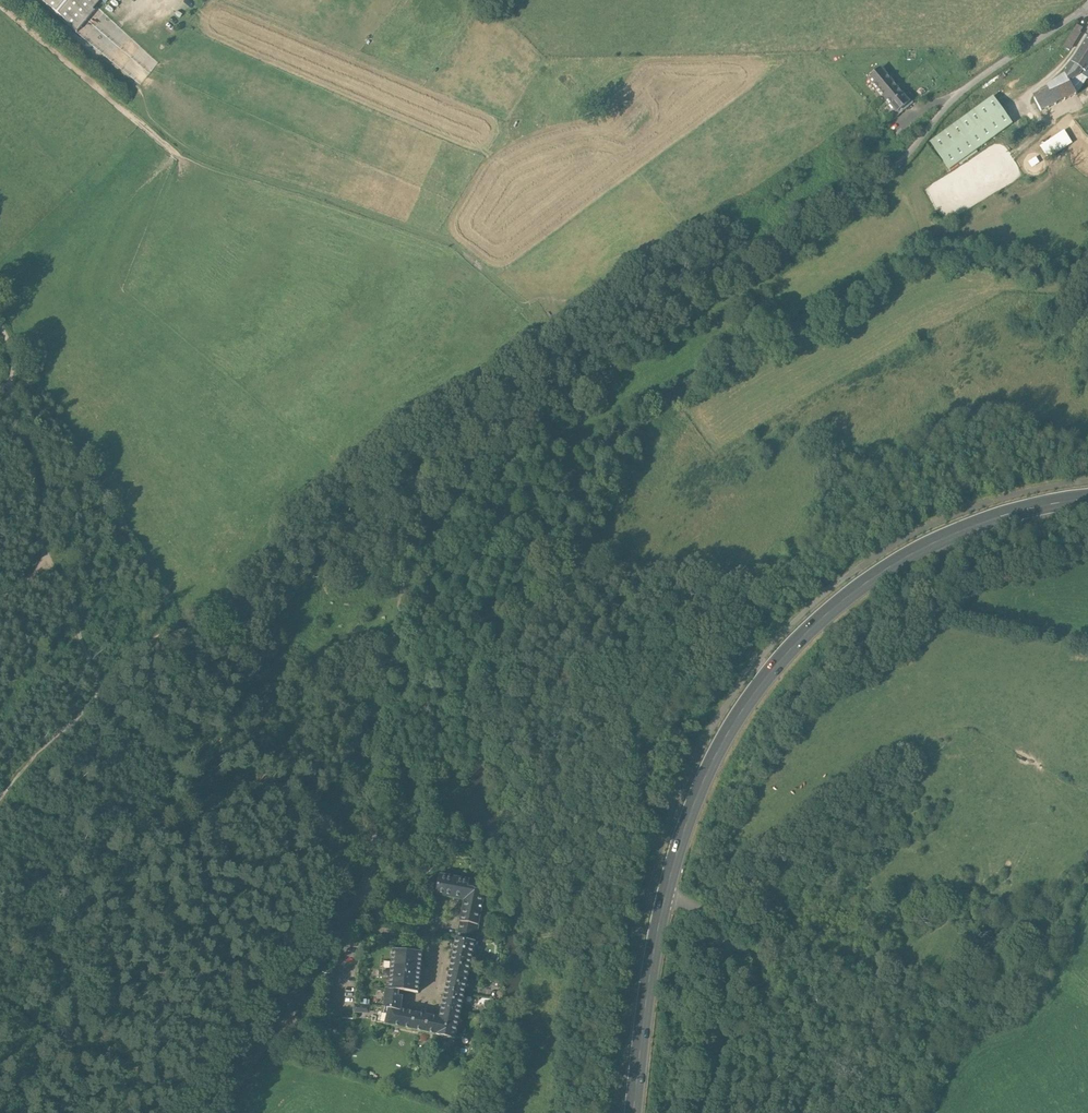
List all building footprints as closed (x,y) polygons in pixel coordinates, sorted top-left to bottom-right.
[(76,30),(94,10),(91,8),(98,0),(41,0),(76,30)] [(1076,95),(1087,75),(1087,34),(1065,73),(1076,95)] [(878,92),(890,81),(882,71),(870,82),(878,92)] [(1049,92),(1034,99),(1041,112),(1076,95),(1065,73),(1045,84),(1049,92)] [(909,104),(890,81),(878,92),(897,114),(909,104)] [(979,153),(959,125),(930,144),(950,173),(979,153)] [(486,884),(440,874),(436,893),(465,900),(440,1017),(400,1010),(402,996),(398,996),(399,990),(390,989),(390,988),(387,988),(384,1008),(388,1008),(385,1023),(455,1039),(486,884)] [(423,953),(393,950),(390,988),(390,989),(399,990),(419,992),(423,953)] [(369,1005),(355,1004),(354,1011),(369,1012),(369,1005)]
